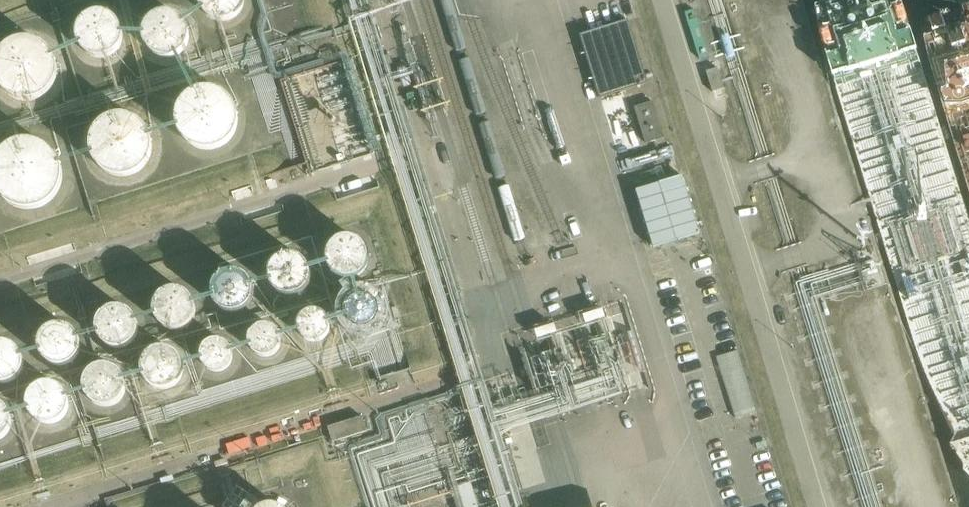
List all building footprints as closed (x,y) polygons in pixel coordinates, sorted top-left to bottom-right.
[(250,7),(249,0),(203,0),(202,2),(201,7),(202,11),(203,16),(207,24),(214,29),(219,31),(224,32),(228,32),(234,31),(239,28),(243,25),(246,22),(248,17),(250,13),(250,8),(250,7)] [(194,43),(193,38),(192,34),(190,30),(188,27),(184,23),(179,20),(171,18),(164,19),(160,20),(157,22),(152,25),(147,33),(145,38),(145,42),(146,51),(148,55),(151,59),(154,62),(158,65),(163,67),(168,67),(172,67),(177,66),(182,64),(186,61),(190,57),(192,53),(193,48),(194,43)] [(127,46),(127,45),(126,40),(125,36),(123,31),(120,28),(117,25),(112,22),(104,20),(99,20),(95,21),(90,24),(86,27),(82,31),(80,35),(79,38),(78,44),(79,53),(82,58),(84,62),(92,67),(97,69),(101,69),(107,69),(111,68),(119,63),(122,60),(125,55),(126,50),(127,46)] [(628,20),(626,21),(581,35),(601,97),(648,83),(628,20)] [(62,76),(61,71),(60,64),(57,60),(53,54),(47,49),(41,46),(34,44),(28,43),(20,45),(15,47),(10,50),(6,54),(1,60),(0,63),(0,89),(3,94),(7,99),(11,103),(18,106),(24,108),(31,108),(38,107),(43,105),(47,103),(53,98),(57,92),(60,87),(61,81),(62,76)] [(724,90),(717,68),(706,71),(712,93),(724,90)] [(242,125),(241,119),(240,114),(237,108),(233,102),(228,98),(222,95),(217,94),(212,93),(205,93),(198,95),(192,98),(187,102),(183,108),(180,113),(179,118),(178,124),(179,130),(180,136),(183,141),(186,146),(191,150),(197,154),(201,155),(209,156),(215,156),(221,154),(227,151),(232,147),(236,142),(239,137),(241,131),(242,125)] [(665,138),(653,102),(635,108),(646,143),(665,138)] [(629,147),(639,144),(632,119),(621,122),(629,147)] [(154,155),(154,154),(153,148),(151,142),(149,137),(145,132),(140,128),(135,125),(128,123),(123,122),(117,123),(111,124),(105,127),(100,132),(95,137),(93,142),(91,147),(90,154),(91,160),(92,165),(95,171),(99,176),(103,179),(109,183),(113,185),(119,186),(126,186),(133,184),(138,182),(143,178),(148,173),(151,168),(153,160),(154,155)] [(645,167),(675,157),(671,142),(640,151),(645,167)] [(66,179),(65,173),(63,166),(61,161),(55,154),(50,150),(43,146),(40,145),(31,143),(26,144),(17,146),(11,149),(5,153),(0,159),(0,160),(0,199),(3,203),(6,206),(13,211),(19,214),(27,215),(34,215),(42,213),(48,210),(54,206),(59,200),(62,195),(65,187),(66,180),(66,179)] [(682,177),(636,191),(654,249),(700,235),(682,177)] [(374,255),(374,254),(373,249),(372,245),(369,241),(367,238),(363,235),(359,234),(352,233),(347,234),(344,235),(341,237),(337,241),(334,246),(332,254),(334,261),(337,267),(344,272),(348,274),(352,275),(360,273),(367,269),(370,265),(372,263),(374,255)] [(312,268),(311,260),(309,256),(307,253),(303,251),(300,248),(293,247),(288,247),(284,248),(281,250),(277,253),(274,256),(272,260),(271,268),(272,275),(276,281),(282,286),(285,287),(290,288),(298,287),(301,286),(305,283),(308,280),(310,276),(312,272),(312,268)] [(254,284),(254,283),(253,276),(251,272),(249,269),(245,266),(242,264),(235,262),(228,263),(223,265),(220,268),(217,271),(215,274),(213,282),(214,290),(218,297),(221,300),(225,302),(233,304),(240,303),(244,301),(247,299),(250,296),(252,292),(254,284)] [(197,302),(195,294),(191,288),(189,285),(184,283),(177,281),(169,282),(165,284),(162,286),(159,289),(157,293),(156,297),(155,301),(156,309),(160,315),(163,318),(166,320),(170,321),(175,322),(182,321),(186,320),(190,317),(192,314),(195,310),(196,307),(197,302)] [(384,304),(384,303),(382,297),(378,291),(373,288),(369,287),(366,287),(360,289),(356,293),(353,298),(352,304),(353,310),(356,315),(362,318),(367,319),(374,318),(379,315),(382,310),(384,304)] [(141,322),(141,321),(139,313),(135,307),(129,302),(122,300),(118,300),(112,301),(106,305),(101,311),(100,316),(99,320),(100,328),(102,332),(105,336),(111,340),(119,342),(126,341),(130,339),(134,336),(138,330),(140,326),(141,322)] [(334,318),(334,317),(333,311),(330,306),(325,302),(319,301),(313,302),(307,305),(303,311),(302,317),(303,323),(306,328),(311,332),(317,333),(323,332),(329,329),(333,324),(334,318)] [(85,338),(85,336),(84,329),(82,325),(79,321),(72,317),(64,316),(60,316),(55,318),(49,323),(45,329),(44,337),(45,344),(50,351),(52,353),(56,355),(63,357),(70,356),(77,353),(81,350),(83,346),(85,342),(85,338)] [(284,334),(282,327),(279,322),(274,319),(269,318),(263,318),(257,322),(253,327),(251,333),(252,339),(256,344),(259,348),(266,350),(269,350),(273,349),(278,346),(282,341),(284,334)] [(236,350),(236,349),(235,343),(231,338),(226,334),(221,333),(215,334),(210,337),(206,341),(204,348),(204,354),(207,359),(211,363),(214,364),(218,365),(221,365),(225,364),(230,362),(234,356),(236,350)] [(26,355),(24,348),(21,341),(14,336),(10,335),(6,334),(0,335),(0,375),(4,376),(11,375),(18,371),(21,368),(23,365),(25,360),(26,356),(26,355)] [(187,363),(187,362),(187,358),(186,354),(183,350),(181,347),(175,343),(172,342),(166,341),(158,343),(154,346),(151,349),(147,355),(146,363),(147,370),(151,376),(157,381),(161,382),(166,383),(173,382),(180,378),(183,375),(185,371),(187,367),(187,363)] [(717,356),(735,418),(756,412),(748,384),(738,350),(717,356)] [(130,379),(129,379),(128,371),(124,365),(121,362),(117,359),(109,358),(101,359),(97,362),(93,365),(89,371),(88,376),(88,380),(90,387),(91,390),(95,394),(99,397),(103,399),(110,399),(118,398),(123,394),(127,388),(129,383),(130,379)] [(72,395),(72,394),(70,387),(67,381),(60,376),(56,374),(52,374),(44,375),(37,379),(34,383),(32,386),(30,394),(31,401),(35,407),(41,413),(45,414),(49,415),(57,414),(63,411),(67,407),(69,404),(71,400),(72,395)] [(13,413),(12,406),(9,401),(7,399),(3,395),(0,394),(0,432),(2,431),(6,428),(9,425),(11,421),(13,413)] [(363,417),(331,426),(335,440),(367,430),(363,417)] [(471,482),(453,488),(459,506),(479,506),(471,482)] [(293,503),(290,499),(286,496),(281,495),(276,494),(270,495),(265,496),(261,499),(257,502),(254,506),(296,506),(293,503)]
